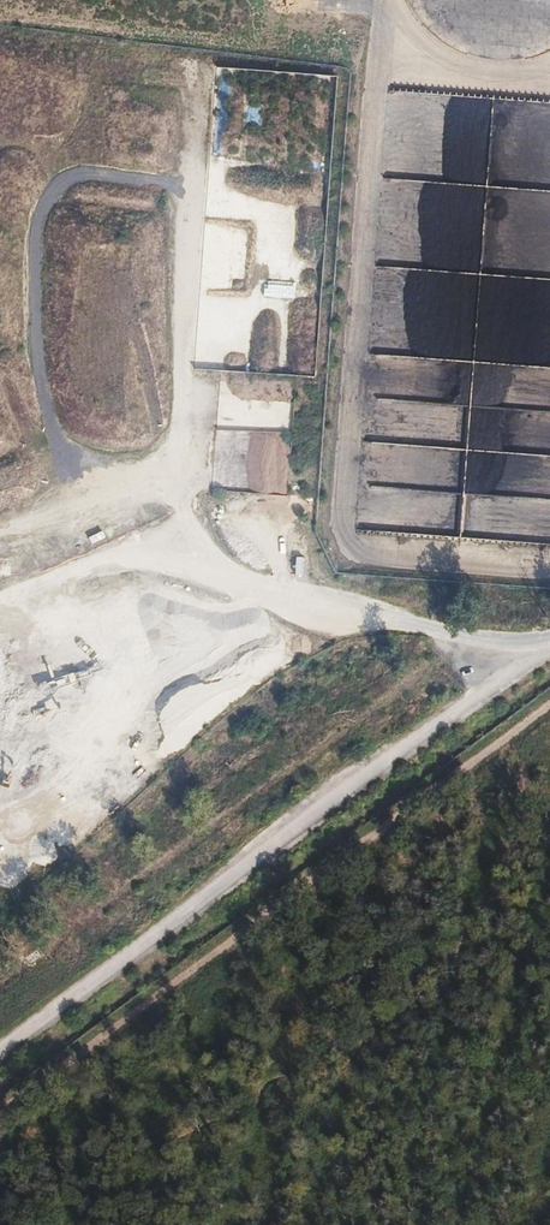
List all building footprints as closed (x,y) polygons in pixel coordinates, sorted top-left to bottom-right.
[(420,32),(445,56),(453,57),(455,58),(515,60),(549,49),(549,0),(410,0),(420,32)] [(533,138),(531,102),(490,103),(490,100),(480,100),(481,115),(474,115),(475,122),(483,121),(484,139),(488,139),(488,140),(533,138)] [(312,143),(311,154),(306,153),(305,169),(318,170),(320,144),(312,143)] [(481,175),(486,213),(495,212),(493,198),(513,196),(512,186),(495,188),(493,173),(481,175)] [(56,544),(59,557),(67,556),(63,542),(56,544)] [(295,577),(306,577),(305,559),(295,559),(295,577)] [(31,965),(41,956),(35,949),(25,958),(31,965)]
